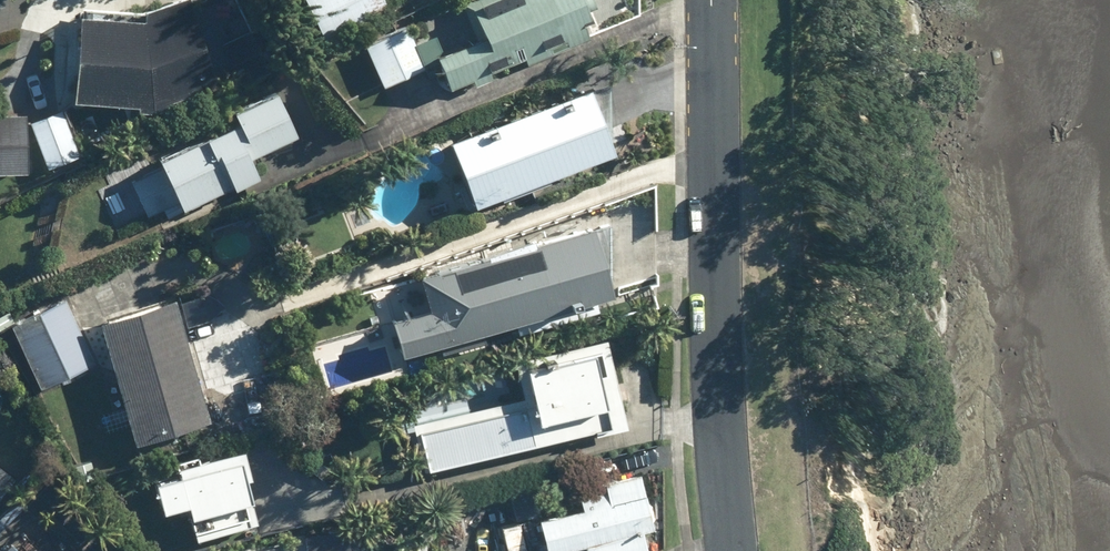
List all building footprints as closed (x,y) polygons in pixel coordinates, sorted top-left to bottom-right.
[(82,98),(170,103),(269,71),(256,29),(211,43),(198,0),(175,0),(145,9),(86,6),(82,98)] [(328,39),(391,11),(386,0),(311,0),(328,39)] [(466,88),(595,31),(589,16),(600,11),(596,0),(473,0),(424,21),(456,93),(466,88)] [(411,25),(364,43),(380,84),(427,66),(411,25)] [(596,81),(451,139),(478,205),(623,147),(596,81)] [(160,167),(131,180),(146,215),(176,203),(179,209),(231,186),(233,190),(260,178),(250,155),(297,135),(277,89),(226,111),(233,126),(157,159),(160,167)] [(65,104),(31,117),(51,168),(85,154),(65,104)] [(0,109),(0,172),(29,173),(30,110),(0,109)] [(606,221),(421,271),(431,306),(402,313),(412,349),(517,320),(522,336),(605,314),(600,297),(624,290),(606,221)] [(68,295),(12,322),(45,389),(101,361),(68,295)] [(178,295),(104,317),(142,440),(215,418),(178,295)] [(415,418),(426,469),(632,425),(613,335),(518,356),(526,394),(415,418)] [(184,472),(159,478),(167,509),(197,502),(205,535),(265,521),(254,474),(258,473),(252,445),(182,462),(184,472)] [(0,460),(0,497),(18,475),(0,460)] [(521,499),(532,550),(654,550),(648,524),(659,521),(648,471),(521,499)] [(465,535),(469,550),(523,550),(518,524),(465,535)] [(13,531),(0,545),(0,550),(34,550),(13,531)] [(52,535),(36,550),(69,550),(52,535)]
